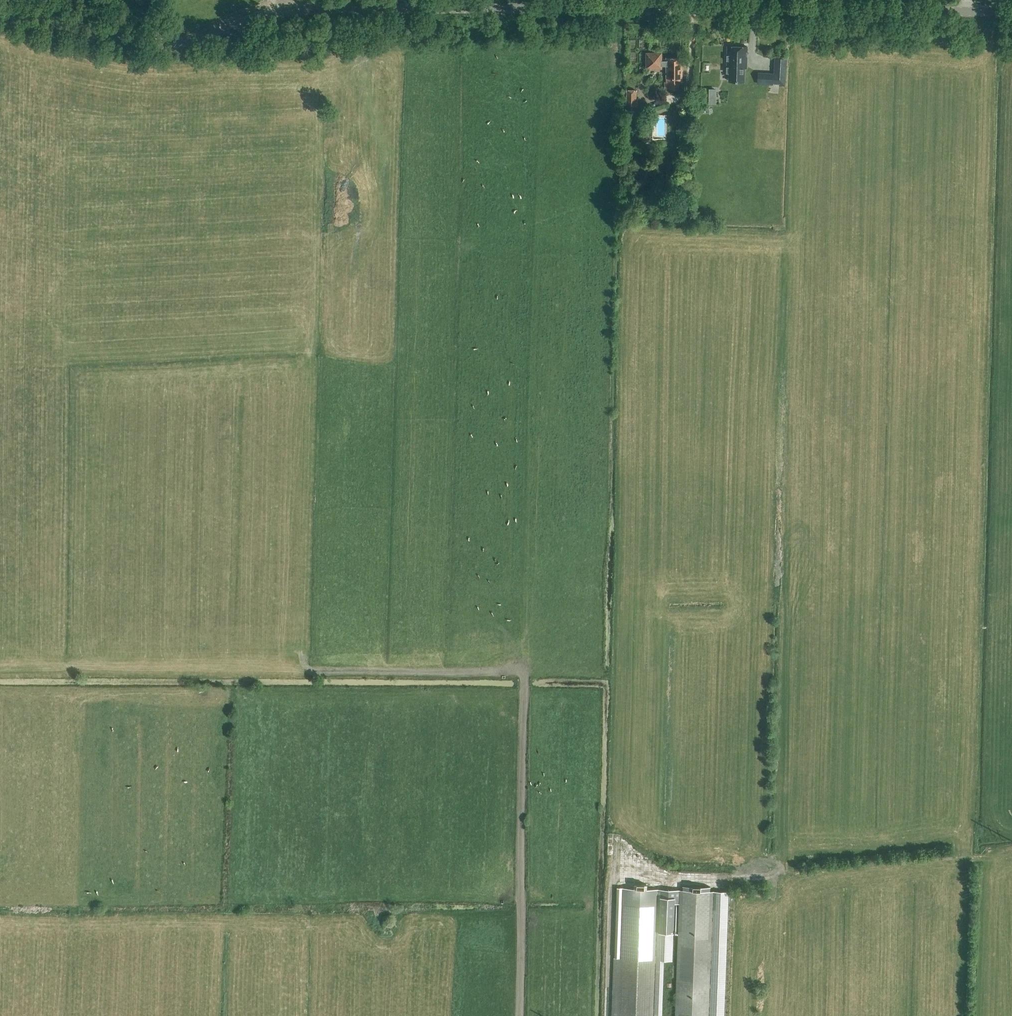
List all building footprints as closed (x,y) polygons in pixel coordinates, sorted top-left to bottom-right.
[(728,47),(727,67),(729,67),(729,81),(744,81),(745,67),(746,67),(747,47),(728,47)] [(667,66),(667,83),(665,83),(665,89),(670,89),(670,90),(678,89),(678,84),(682,84),(682,58),(667,58),(667,61),(660,61),(660,54),(647,54),(647,67),(660,67),(660,66),(667,66)] [(758,72),(758,82),(785,84),(786,67),(774,67),(773,73),(758,72)] [(636,100),(636,90),(626,90),(626,110),(637,110),(637,100),(636,100)] [(611,1015),(661,1015),(663,959),(672,960),(674,904),(680,904),(680,890),(646,889),(646,884),(642,884),(633,884),(633,888),(617,888),(614,958),(613,958),(611,1015)] [(725,892),(712,891),(710,891),(710,887),(701,886),(692,886),(683,886),(683,890),(680,890),(680,904),(676,1015),(721,1015),(725,892)]
